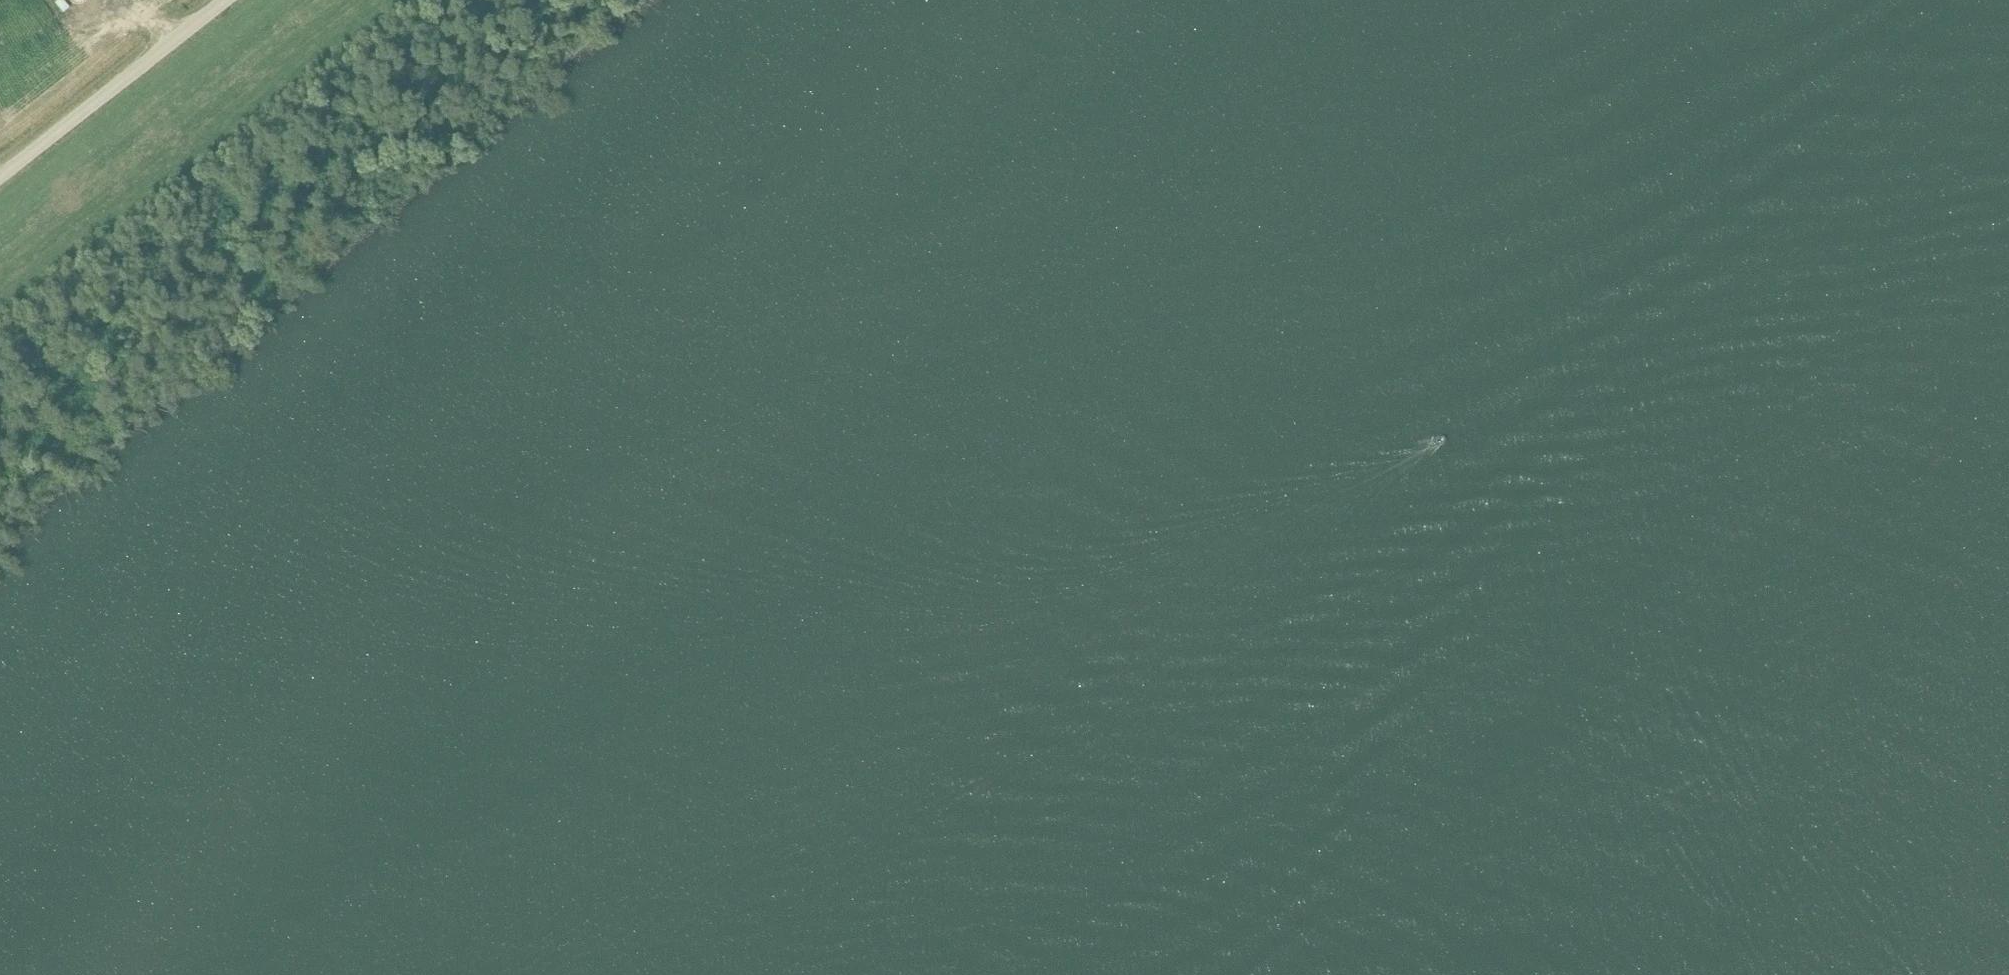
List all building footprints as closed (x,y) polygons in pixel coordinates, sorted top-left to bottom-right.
[(56,2),(64,12),(71,6),(65,0),(58,0),(56,2)]
